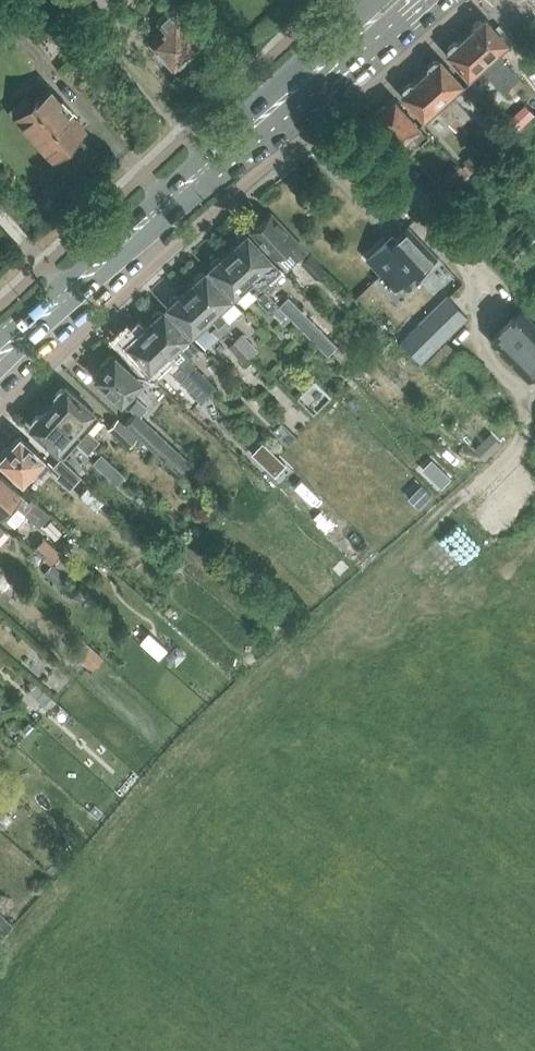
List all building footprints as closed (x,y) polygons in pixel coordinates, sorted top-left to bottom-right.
[(13,12),(23,23),(32,15),(22,4),(13,12)] [(164,59),(173,69),(199,46),(190,36),(197,29),(175,4),(156,21),(163,28),(148,42),(155,50),(152,52),(160,62),(164,59)] [(472,29),(465,35),(510,84),(518,77),(499,55),(510,45),(485,17),(482,20),(478,19),(473,24),(472,29)] [(510,84),(465,35),(457,43),(454,42),(447,48),(447,51),(446,53),(470,80),(482,69),(501,92),(510,84)] [(427,70),(420,76),(455,114),(464,123),(470,117),(453,98),(465,86),(440,59),(437,61),(434,60),(427,66),(427,70)] [(402,92),(401,94),(426,121),(437,111),(447,122),(455,114),(420,76),(412,83),(408,83),(402,89),(402,92)] [(12,112),(52,157),(82,130),(68,114),(72,111),(61,98),(58,102),(48,91),(33,104),(27,98),(12,112)] [(375,119),(401,147),(412,138),(419,145),(427,138),(420,130),(394,101),(386,108),(384,107),(375,115),(377,117),(375,119)] [(517,113),(527,123),(534,115),(525,105),(517,113)] [(455,114),(447,122),(455,131),(464,123),(455,114)] [(481,162),(473,153),(464,162),(472,171),(481,162)] [(460,165),(439,184),(447,194),(469,174),(460,165)] [(253,228),(251,230),(277,258),(280,261),(289,253),(297,260),(307,251),(270,212),(262,219),(260,217),(251,226),(253,228)] [(418,278),(438,259),(408,227),(389,245),(385,241),(365,260),(395,292),(414,274),(418,278)] [(236,243),(228,250),(267,293),(275,286),(271,282),(283,272),(247,233),(245,234),(242,234),(236,239),(236,243)] [(267,293),(228,250),(220,257),(216,257),(211,262),(211,266),(209,268),(244,307),(256,296),(259,300),(270,312),(271,311),(278,305),(276,302),(267,293)] [(301,263),(316,278),(321,272),(307,257),(301,263)] [(194,281),(186,288),(225,331),(233,324),(229,320),(241,310),(205,271),(203,272),(200,272),(194,277),(194,281)] [(217,338),(225,331),(186,288),(178,295),(174,295),(169,300),(169,304),(167,306),(202,345),(214,334),(217,338)] [(285,293),(276,302),(278,305),(290,318),(320,348),(329,338),(285,293)] [(447,296),(400,342),(421,364),(468,317),(447,296)] [(534,324),(534,298),(530,303),(527,300),(519,309),(534,324)] [(278,305),(271,311),(283,324),(290,318),(278,305)] [(152,319),(144,326),(179,365),(199,347),(163,308),(161,310),(157,310),(152,315),(152,319)] [(527,379),(534,371),(534,329),(519,313),(490,342),(527,379)] [(162,361),(172,372),(202,400),(209,393),(193,378),(179,365),(144,326),(136,333),(133,333),(127,338),(127,342),(125,344),(150,371),(162,361)] [(243,334),(235,342),(241,350),(249,357),(250,358),(258,351),(243,334)] [(241,350),(235,342),(229,348),(243,362),(249,357),(241,350)] [(148,408),(136,397),(132,393),(142,381),(111,352),(92,373),(128,406),(135,412),(140,417),(148,408)] [(199,370),(193,378),(209,393),(215,386),(199,370)] [(49,406),(82,435),(94,447),(100,441),(87,429),(100,416),(67,386),(66,387),(60,388),(56,393),(56,399),(49,406)] [(94,447),(82,435),(49,406),(42,414),(37,414),(32,420),(32,425),(31,426),(64,455),(77,440),(90,451),(94,447)] [(125,423),(179,473),(189,461),(140,417),(135,412),(125,423)] [(138,437),(118,419),(110,429),(129,446),(138,437)] [(0,458),(0,461),(22,481),(35,466),(40,470),(47,462),(43,457),(20,436),(11,446),(6,446),(0,452),(1,457),(0,458)] [(498,447),(488,437),(473,452),(483,462),(498,447)] [(113,465),(101,453),(93,462),(104,473),(113,465)] [(432,458),(425,465),(434,474),(441,467),(432,458)] [(60,460),(53,467),(60,474),(57,478),(69,489),(79,477),(60,460)] [(45,509),(32,498),(29,500),(20,492),(0,474),(0,513),(0,514),(1,513),(6,518),(15,526),(26,514),(40,526),(51,515),(45,509)] [(269,492),(260,483),(250,495),(258,503),(269,492)] [(421,484),(407,498),(418,508),(432,495),(421,484)] [(96,509),(103,500),(87,486),(79,495),(96,509)] [(43,536),(33,547),(51,563),(60,552),(43,536)] [(64,555),(56,564),(67,574),(75,564),(64,555)] [(79,592),(51,566),(44,573),(72,599),(79,592)] [(148,631),(139,641),(159,659),(168,649),(148,631)] [(94,670),(103,659),(97,654),(79,637),(70,648),(94,670)] [(34,700),(46,711),(54,703),(42,692),(34,700)] [(26,733),(33,726),(27,720),(20,728),(26,733)] [(0,917),(0,933),(2,935),(10,926),(0,917)]
